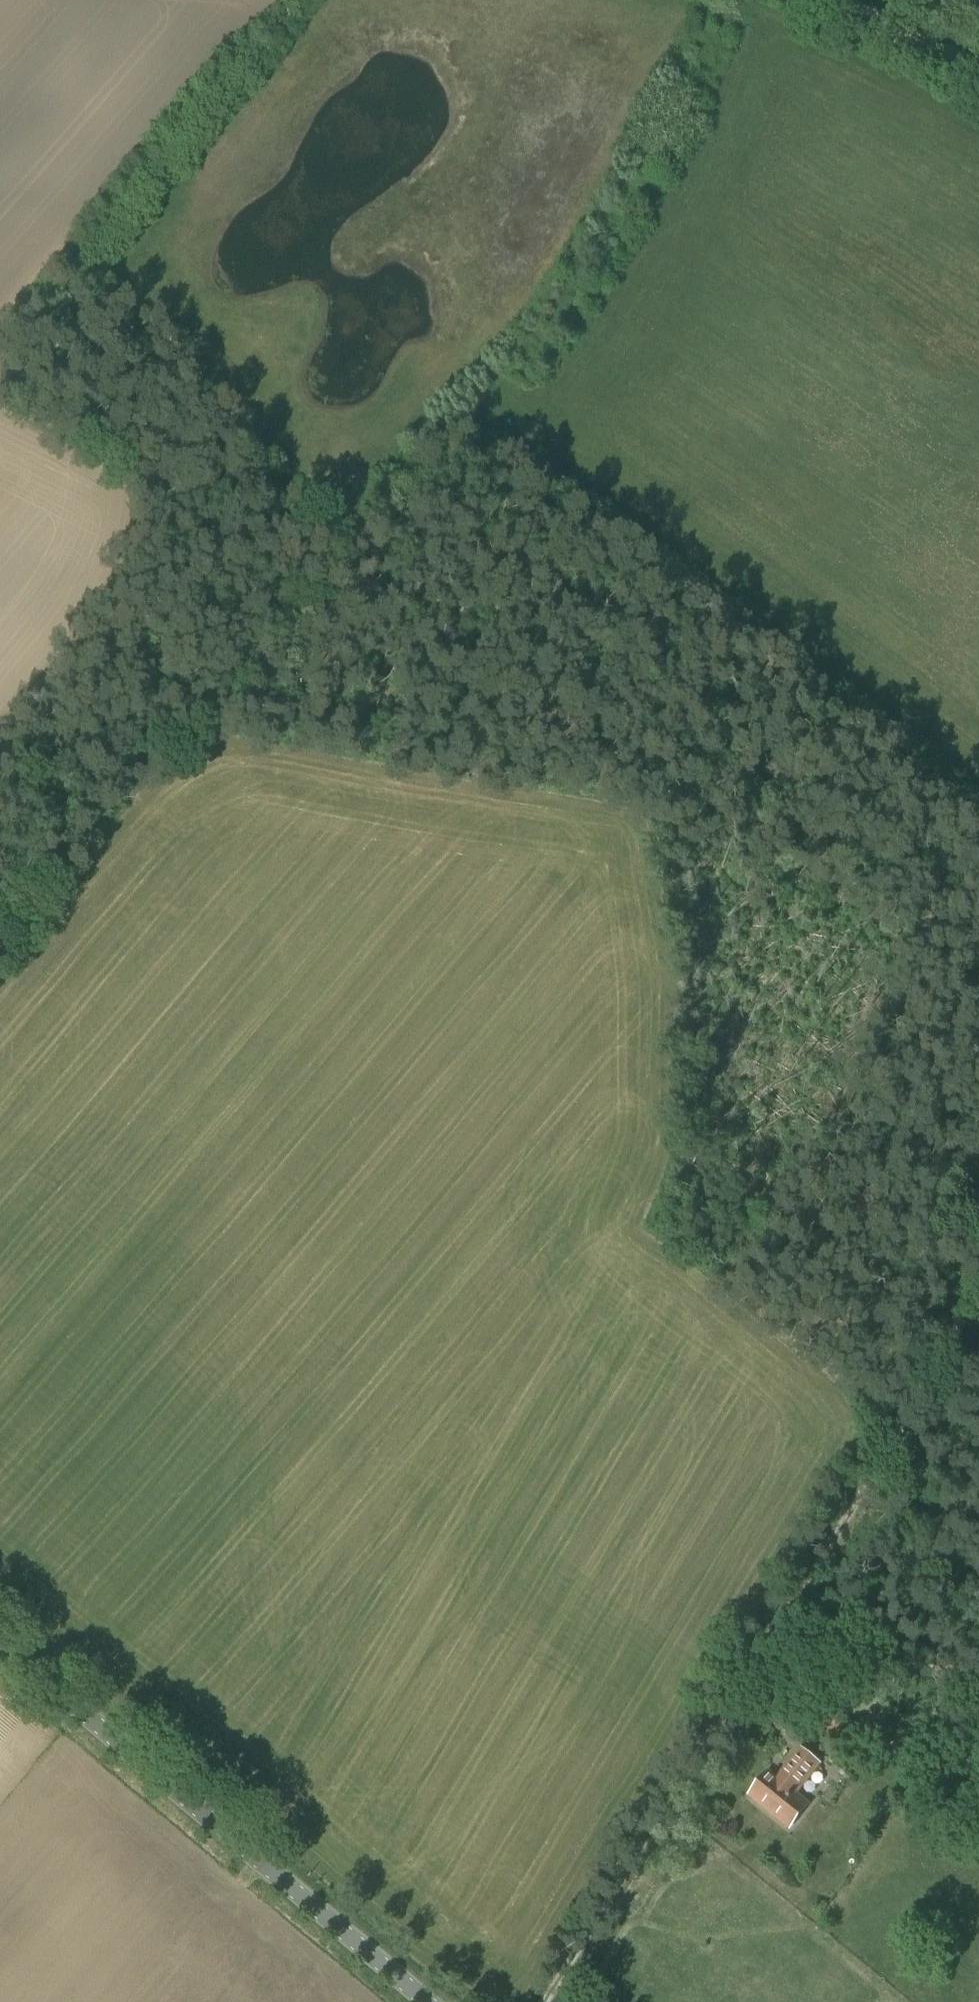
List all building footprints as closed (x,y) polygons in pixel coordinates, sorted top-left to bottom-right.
[(799,1792),(820,1764),(800,1748),(778,1776),(770,1770),(750,1796),(790,1826),(810,1800),(799,1792)]
